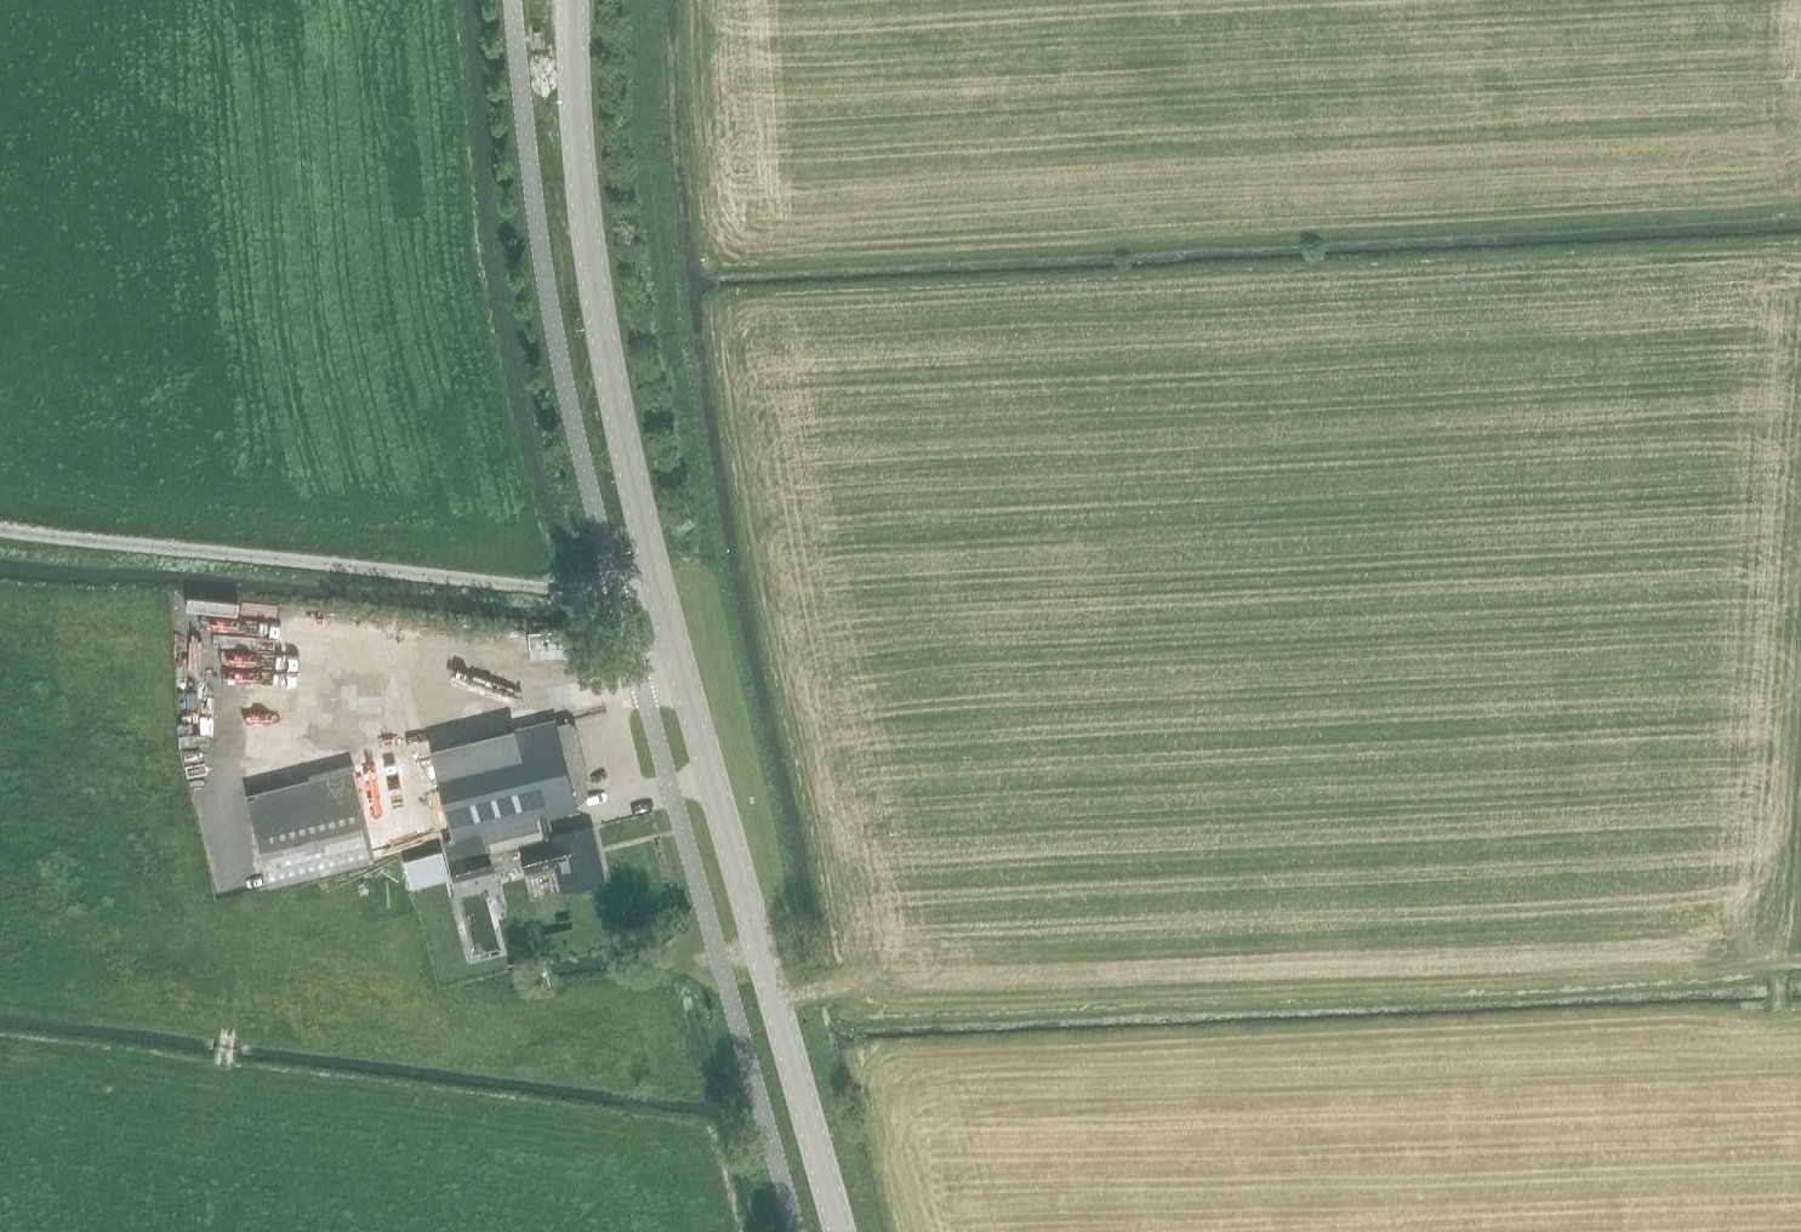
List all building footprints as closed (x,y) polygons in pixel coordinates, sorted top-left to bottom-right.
[(568,630),(528,632),(529,647),(569,644),(568,630)] [(587,795),(580,766),(583,763),(575,730),(567,722),(556,725),(554,719),(431,748),(430,746),(245,792),(268,885),(444,841),(482,833),(548,817),(576,810),(573,798),(587,795)] [(548,817),(482,833),(444,841),(454,879),(494,869),(490,852),(519,845),(549,837),(553,836),(548,817)] [(562,889),(602,879),(589,827),(553,836),(549,837),(519,845),(524,862),(528,879),(558,871),(562,889)] [(519,845),(490,852),(494,869),(524,862),(519,845)] [(449,879),(442,850),(404,859),(411,888),(449,879)]
